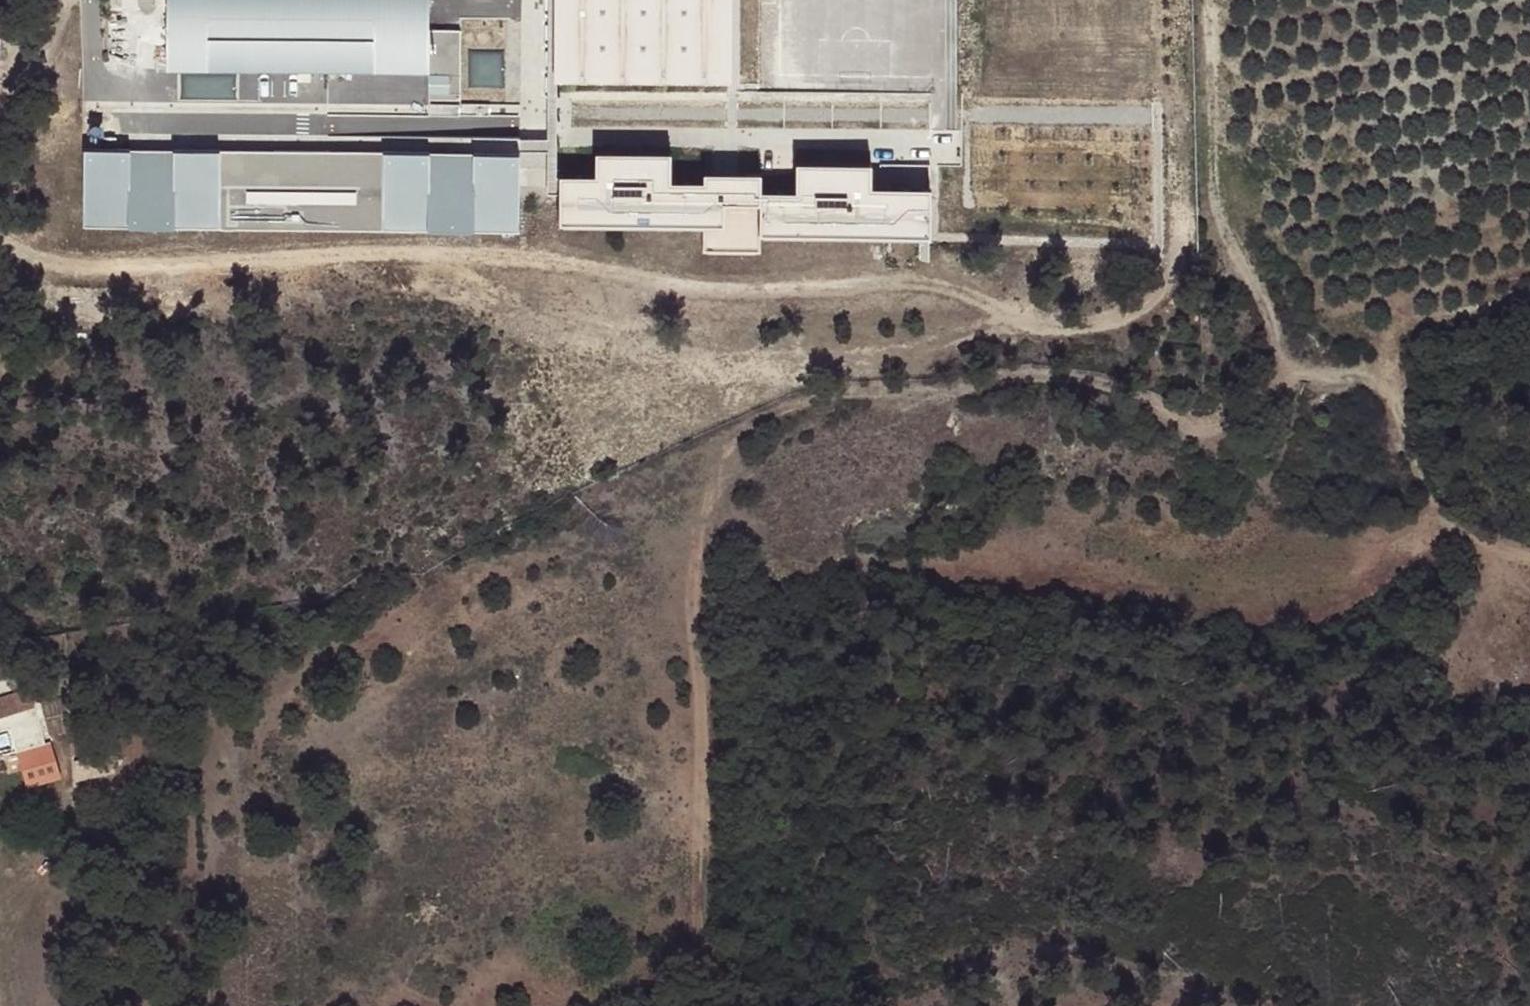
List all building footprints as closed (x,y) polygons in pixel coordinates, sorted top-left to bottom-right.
[(428,71),(428,0),(168,0),(168,70),(428,71)] [(553,153),(711,145),(701,15),(609,19),(608,3),(556,6),(556,0),(543,0),(553,153)] [(66,778),(55,742),(20,752),(30,787),(66,778)]
